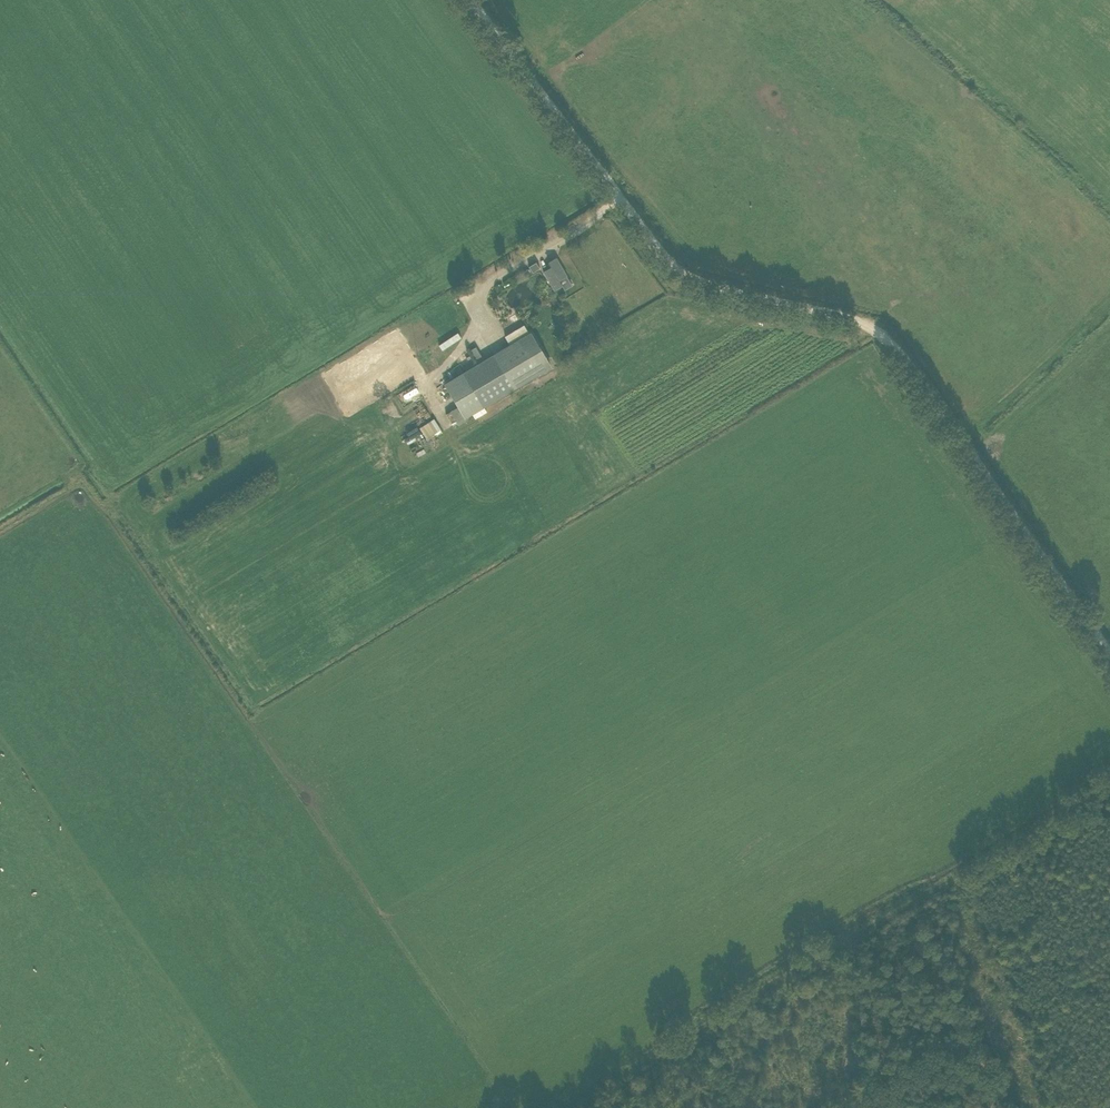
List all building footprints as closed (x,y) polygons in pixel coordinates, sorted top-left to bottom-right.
[(543,271),(555,291),(562,286),(559,281),(567,277),(556,258),(548,262),(551,267),(543,271)] [(529,267),(533,273),(540,268),(536,262),(529,267)] [(551,367),(530,333),(445,384),(465,418),(551,367)] [(434,418),(420,429),(432,443),(439,437),(436,433),(442,428),(434,418)]
